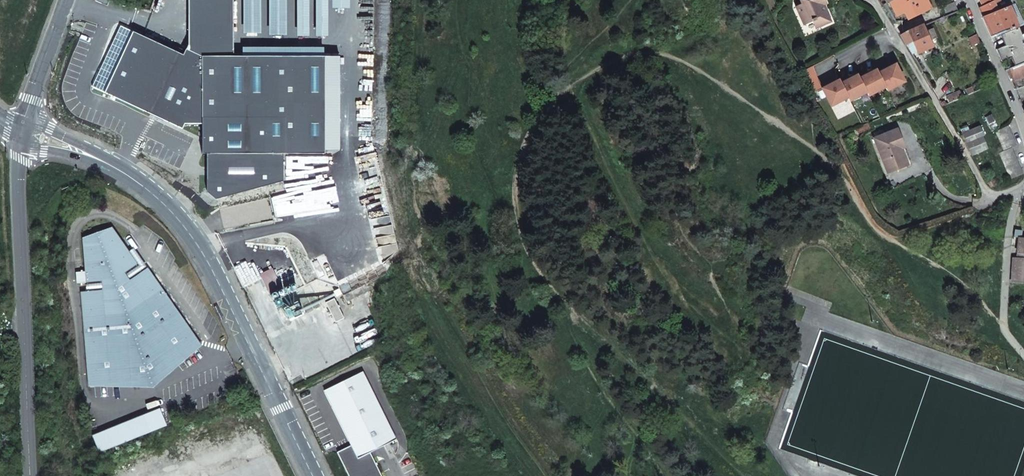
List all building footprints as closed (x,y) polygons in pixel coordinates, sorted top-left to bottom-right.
[(235,58),(234,0),(189,0),(189,45),(187,49),(205,57),(235,58)] [(807,24),(814,21),(817,19),(820,25),(832,19),(823,3),(822,0),(800,0),(803,4),(798,7),(807,24)] [(889,2),(896,16),(904,12),(907,19),(929,9),(925,0),(893,0),(889,2)] [(991,37),(1018,27),(1008,6),(995,12),(992,7),(980,12),(991,37)] [(917,54),(932,47),(929,40),(936,37),(933,30),(926,33),(922,25),(900,35),(911,54),(916,52),(917,54)] [(187,124),(204,124),(205,57),(187,49),(184,55),(121,26),(93,88),(184,129),(187,124)] [(972,46),(979,43),(976,35),(968,38),(972,46)] [(204,154),(209,154),(285,155),(326,155),(327,58),(235,58),(205,57),(204,124),(204,154)] [(1005,71),(1010,81),(1023,76),(1023,63),(1005,71)] [(895,65),(878,74),(885,87),(887,91),(904,82),(895,65)] [(878,74),(876,70),(859,79),(866,92),(868,96),(885,87),(878,74)] [(859,79),(857,75),(841,84),(848,97),(849,101),(866,92),(859,79)] [(841,84),(839,80),(822,89),(831,106),(848,97),(841,84)] [(1012,148),(1016,146),(1008,126),(995,132),(1004,151),(1012,148)] [(981,137),(983,136),(979,128),(963,134),(967,143),(981,137)] [(874,138),(888,173),(906,165),(900,149),(905,147),(898,129),(874,138)] [(981,137),(967,143),(972,156),(986,149),(981,137)] [(900,149),(906,165),(911,163),(905,147),(900,149)] [(1010,179),(1023,174),(1012,148),(1004,151),(999,153),(1010,179)] [(285,155),(209,154),(209,192),(218,200),(285,182),(285,155)] [(114,228),(99,239),(84,240),(88,283),(103,282),(104,291),(88,292),(82,293),(90,386),(121,383),(120,370),(127,369),(129,382),(152,380),(171,367),(164,356),(170,351),(178,362),(202,345),(148,268),(144,271),(131,281),(126,273),(139,264),(114,228)] [(1023,254),(1023,238),(1018,237),(1016,253),(1023,254)] [(1010,282),(1023,283),(1023,258),(1015,257),(1012,257),(1010,282)] [(139,264),(126,273),(131,281),(144,271),(139,264)] [(383,265),(338,287),(342,296),(388,273),(383,265)] [(103,282),(88,283),(88,292),(104,291),(103,282)] [(325,303),(335,323),(344,318),(334,298),(325,303)] [(164,356),(171,367),(178,362),(170,351),(164,356)] [(120,370),(121,383),(129,382),(127,369),(120,370)] [(370,452),(396,440),(363,371),(324,390),(351,445),(337,453),(348,475),(382,475),(370,452)] [(98,453),(149,432),(142,415),(91,436),(98,453)]
